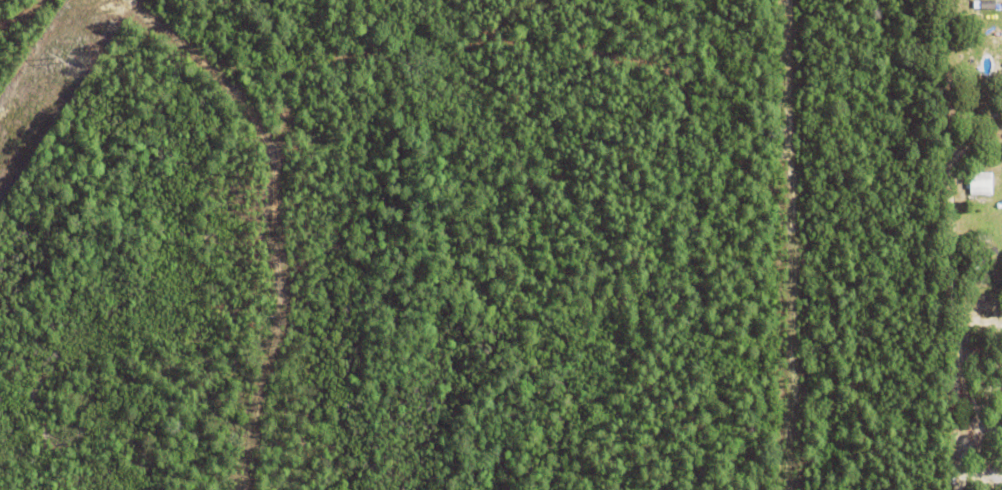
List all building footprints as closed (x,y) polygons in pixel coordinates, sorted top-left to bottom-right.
[(981,0),(995,0),(995,10),(981,10),(981,0)] [(969,173),(970,195),(991,195),(990,173),(969,173)]
